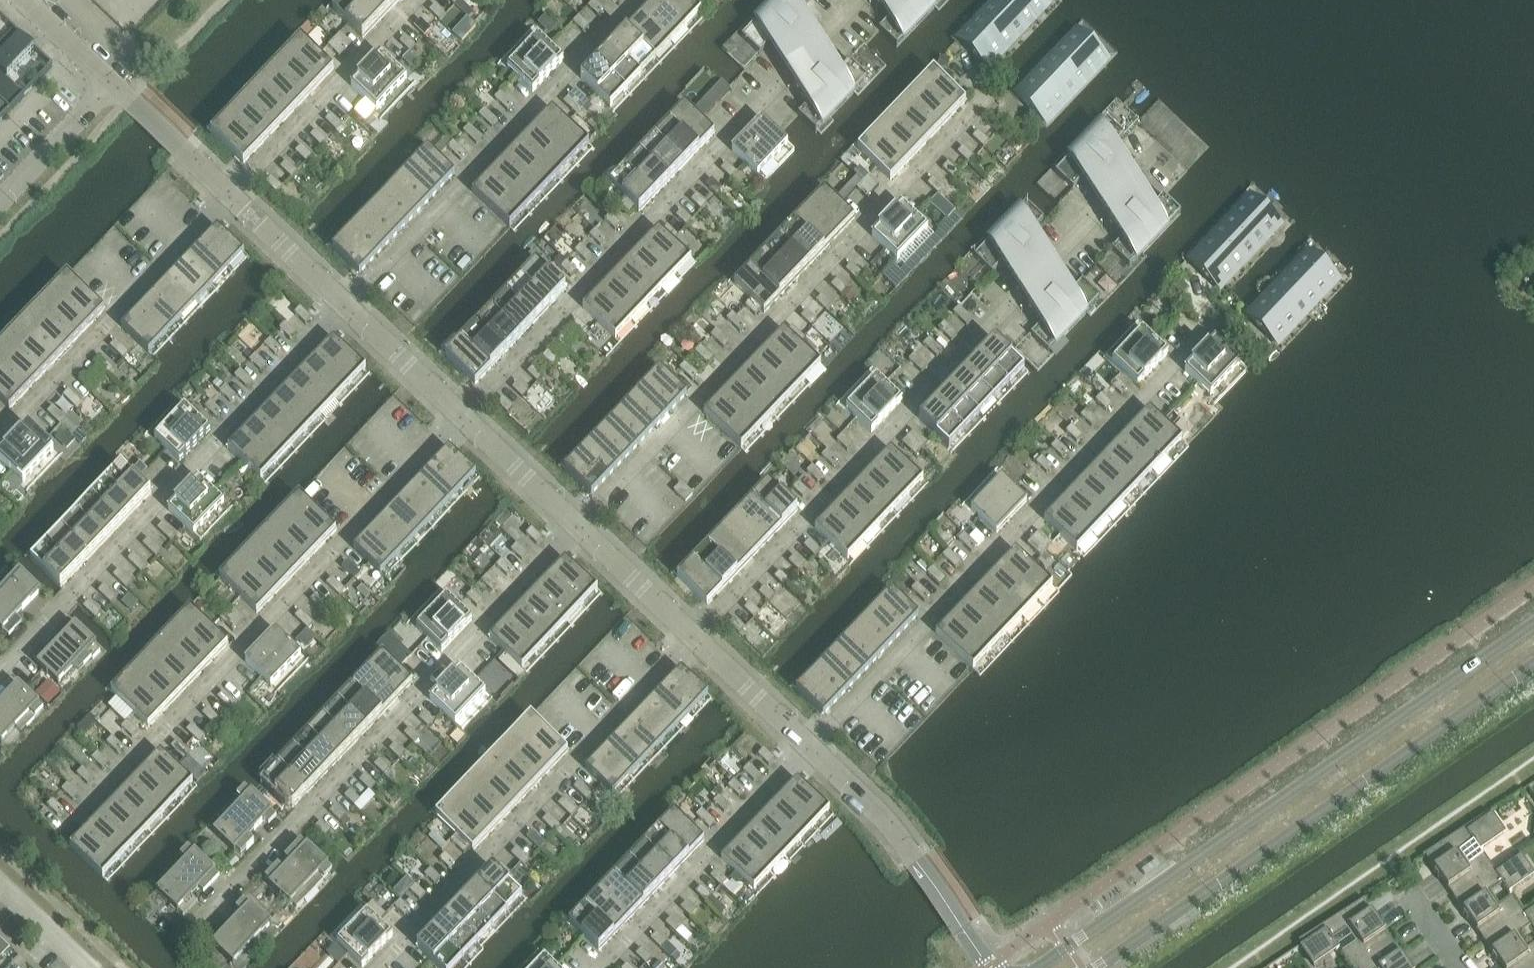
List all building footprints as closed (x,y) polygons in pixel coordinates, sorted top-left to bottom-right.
[(353,0),(343,0),(333,11),(347,25),(363,39),(378,23),(363,9),(353,0)] [(363,9),(378,23),(393,8),(385,0),(353,0),(363,9)] [(594,2),(592,0),(586,0),(583,3),(588,8),(598,17),(604,11),(594,2)] [(685,29),(655,0),(640,16),(670,44),(685,29)] [(687,0),(656,0),(655,0),(685,29),(701,13),(687,0)] [(801,10),(811,0),(810,0),(777,0),(767,11),(775,21),(782,30),(804,58),(821,41),(818,36),(801,10)] [(907,0),(875,0),(889,20),(879,30),(888,39),(897,47),(922,20),(915,10),(907,1),(907,0)] [(907,1),(915,10),(922,20),(942,0),(907,0),(907,1)] [(1040,7),(1032,0),(1003,0),(964,41),(987,63),(1040,7)] [(445,15),(435,6),(429,12),(439,22),(445,15)] [(775,21),(767,11),(742,37),(750,46),(759,55),(769,45),(785,71),(788,75),(804,58),(782,30),(775,21)] [(670,44),(640,16),(626,32),(656,60),(670,44)] [(589,27),(579,17),(573,24),(583,33),(589,27)] [(430,31),(420,22),(414,28),(424,37),(430,31)] [(656,60),(626,32),(611,47),(641,76),(656,60)] [(339,58),(351,45),(340,35),(328,47),(339,58)] [(0,58),(0,102),(10,112),(25,97),(7,80),(36,51),(21,36),(0,58)] [(415,47),(405,37),(399,44),(409,53),(415,47)] [(533,93),(563,61),(538,37),(507,69),(533,93)] [(319,85),(334,70),(301,38),(286,54),(319,85)] [(1045,118),(1098,63),(1075,40),(1022,96),(1045,118)] [(858,70),(849,61),(840,71),(821,41),(804,58),(826,86),(834,95),(841,105),(853,93),(867,78),(858,70)] [(641,76),(611,47),(596,63),(626,91),(641,76)] [(319,85),(286,54),(271,70),(304,101),(319,85)] [(377,111),(407,80),(382,55),(375,62),(357,81),(351,87),(377,111)] [(826,86),(804,58),(788,75),(807,105),(798,115),(806,123),(816,132),(841,105),(834,95),(826,86)] [(626,91),(596,63),(580,79),(610,107),(626,91)] [(47,73),(38,65),(31,72),(40,81),(47,73)] [(304,101),(271,70),(256,86),(289,117),(304,101)] [(966,102),(937,74),(933,71),(918,86),(951,118),(966,102)] [(722,82),(692,113),(700,120),(701,121),(731,90),(728,88),(722,82)] [(289,117),(256,86),(241,101),(274,133),(289,117)] [(951,118),(918,86),(903,102),(936,134),(951,118)] [(575,91),(569,97),(582,110),(589,104),(575,91)] [(514,106),(501,93),(495,99),(508,112),(514,106)] [(576,116),(582,110),(569,97),(563,104),(576,116)] [(274,133),(241,101),(226,117),(259,148),(274,133)] [(936,134),(903,102),(888,118),(921,149),(936,134)] [(701,121),(700,120),(692,113),(684,105),(669,121),(699,150),(714,134),(701,121)] [(589,145),(568,125),(551,109),(536,126),(573,161),(589,145)] [(498,122),(485,110),(479,116),(492,129),(498,122)] [(342,126),(331,115),(325,122),(336,132),(342,126)] [(259,148),(226,117),(211,133),(244,164),(259,148)] [(921,149),(888,118),(873,134),(906,165),(921,149)] [(1128,166),(1115,146),(1124,136),(1116,128),(1107,119),(1081,146),(1089,156),(1096,166),(1118,193),(1134,176),(1128,166)] [(757,176),(788,144),(779,136),(762,120),(732,152),(757,176)] [(699,150),(669,121),(654,137),(684,166),(699,150)] [(482,139),(469,126),(463,133),(476,145),(482,139)] [(573,161),(536,126),(520,143),(557,178),(573,161)] [(327,141),(316,131),(310,137),(321,148),(327,141)] [(989,143),(978,132),(972,138),(983,149),(989,143)] [(906,165),(873,134),(857,150),(890,181),(906,165)] [(684,166),(654,137),(639,153),(669,181),(684,166)] [(467,155),(453,143),(447,149),(461,162),(467,155)] [(557,178),(520,143),(504,159),(541,195),(557,178)] [(1089,156),(1081,146),(1055,173),(1064,182),(1073,190),(1082,180),(1101,210),(1118,193),(1096,166),(1089,156)] [(312,157),(301,147),(295,153),(306,163),(312,157)] [(974,158),(963,148),(957,154),(968,164),(974,158)] [(455,175),(438,159),(428,149),(412,166),(439,191),(455,175)] [(669,181),(639,153),(624,168),(654,197),(669,181)] [(541,195),(504,159),(488,176),(525,212),(541,195)] [(297,173),(286,162),(280,169),(291,179),(297,173)] [(959,174),(948,163),(942,170),(953,180),(959,174)] [(736,174),(726,164),(721,170),(731,180),(736,174)] [(439,191),(412,166),(396,182),(423,208),(439,191)] [(654,197),(624,168),(609,184),(626,200),(636,210),(639,213),(654,197)] [(525,212),(488,176),(472,193),(510,228),(525,212)] [(867,199),(879,187),(868,176),(856,189),(867,199)] [(1155,241),(1181,214),(1172,205),(1163,197),(1154,206),(1134,176),(1118,193),(1140,221),(1147,231),(1155,241)] [(282,188),(272,178),(266,184),(276,195),(282,188)] [(944,190),(933,179),(927,185),(938,196),(944,190)] [(722,189),(712,180),(706,186),(716,196),(722,189)] [(423,208),(396,182),(380,199),(407,225),(423,208)] [(854,219),(840,205),(824,190),(809,206),(839,235),(854,219)] [(1140,221),(1118,193),(1101,210),(1108,221),(1121,241),(1111,251),(1120,259),(1129,268),(1155,241),(1147,231),(1140,221)] [(707,205),(697,195),(691,202),(701,211),(707,205)] [(407,225),(380,199),(364,216),(391,241),(407,225)] [(636,210),(626,200),(620,207),(630,216),(636,210)] [(1053,261),(1034,231),(1044,221),(1035,212),(1026,204),(1000,231),(1015,251),(1037,278),(1053,261)] [(897,261),(928,229),(902,205),(872,237),(897,261)] [(839,235),(809,206),(794,222),(824,251),(839,235)] [(1219,284),(1271,229),(1248,206),(1195,262),(1219,284)] [(692,221),(682,211),(676,217),(686,227),(692,221)] [(621,225),(610,215),(604,221),(615,231),(621,225)] [(391,241),(364,216),(348,232),(375,258),(391,241)] [(824,251),(794,222),(779,238),(809,266),(824,251)] [(691,261),(679,250),(685,244),(667,226),(661,232),(658,229),(643,245),(676,276),(691,261)] [(228,270),(244,254),(217,228),(201,245),(228,270)] [(606,241),(596,230),(590,237),(600,247),(606,241)] [(1015,251),(1000,231),(974,258),(983,267),(992,275),(1001,265),(1020,295),(1037,278),(1015,251)] [(375,258),(348,232),(332,249),(359,275),(375,258)] [(809,266),(779,238),(764,253),(794,282),(809,266)] [(228,270),(201,245),(185,262),(212,287),(228,270)] [(676,276),(643,245),(628,261),(661,292),(676,276)] [(591,256),(581,246),(575,252),(585,263),(591,256)] [(794,282),(764,253),(749,269),(779,298),(794,282)] [(661,292),(628,261),(613,277),(646,308),(661,292)] [(1074,326),(1100,299),(1091,290),(1082,282),(1073,291),(1053,261),(1037,278),(1059,306),(1066,316),(1074,326)] [(1277,339),(1329,284),(1306,261),(1253,317),(1277,339)] [(212,287),(185,262),(170,278),(196,304),(212,287)] [(566,290),(552,277),(535,262),(520,278),(550,306),(566,290)] [(576,272),(567,263),(560,269),(570,278),(576,272)] [(862,274),(852,265),(846,271),(856,281),(862,274)] [(779,298),(749,269),(734,285),(751,301),(761,311),(764,314),(779,298)] [(89,327),(105,310),(67,275),(52,291),(89,327)] [(646,308),(613,277),(598,293),(630,324),(646,308)] [(196,304),(170,278),(154,295),(181,320),(196,304)] [(550,306),(520,278),(505,293),(535,322),(550,306)] [(1059,306),(1037,278),(1020,295),(1028,306),(1040,326),(1031,336),(1039,344),(1048,353),(1074,326),(1066,316),(1059,306)] [(856,298),(847,290),(837,280),(831,287),(850,305),(856,298)] [(89,327),(52,291),(36,308),(73,343),(89,327)] [(535,322),(505,293),(490,309),(520,338),(535,322)] [(630,324),(598,293),(582,308),(615,340),(630,324)] [(181,320),(154,295),(138,312),(165,337),(181,320)] [(832,306),(822,296),(816,302),(826,312),(832,306)] [(761,311),(751,301),(745,307),(755,317),(761,311)] [(1175,322),(1184,312),(1175,303),(1165,313),(1175,322)] [(73,343),(36,308),(20,325),(57,360),(73,343)] [(311,319),(305,313),(300,308),(294,315),(305,325),(311,319)] [(972,320),(959,308),(953,314),(966,327),(972,320)] [(520,338),(490,309),(476,325),(506,353),(520,338)] [(165,337),(138,312),(122,328),(149,354),(165,337)] [(817,321),(807,312),(801,318),(811,327),(817,321)] [(745,326),(732,314),(726,320),(740,333),(745,326)] [(589,331),(578,320),(572,327),(583,337),(589,331)] [(957,336),(944,323),(938,330),(951,342),(957,336)] [(296,334),(285,324),(279,330),(290,341),(296,334)] [(57,360),(20,325),(4,341),(41,377),(57,360)] [(506,353),(476,325),(461,340),(491,369),(506,353)] [(805,340),(792,327),(786,333),(799,346),(805,340)] [(821,366),(799,346),(786,333),(783,330),(767,347),(805,382),(821,366)] [(1137,386),(1167,355),(1142,330),(1112,362),(1137,386)] [(730,343),(717,331),(711,337),(724,349),(730,343)] [(573,346),(563,336),(557,342),(567,352),(573,346)] [(366,370),(348,353),(333,339),(318,355),(351,386),(366,370)] [(942,352),(929,339),(923,345),(936,358),(942,352)] [(281,350),(270,340),(264,346),(275,356),(281,350)] [(491,369),(461,340),(445,357),(475,385),(491,369)] [(1024,369),(1010,355),(994,340),(979,356),(1009,385),(1024,369)] [(1210,396),(1240,365),(1215,340),(1184,372),(1210,396)] [(4,341),(0,345),(0,369),(25,393),(41,377),(4,341)] [(129,354),(116,341),(110,347),(123,360),(129,354)] [(714,360),(701,347),(695,353),(708,366),(714,360)] [(805,382),(767,347),(751,364),(789,399),(805,382)] [(558,361),(548,352),(542,358),(552,368),(558,361)] [(266,366),(255,355),(250,362),(260,372),(266,366)] [(351,386),(318,355),(303,370),(336,402),(351,386)] [(928,367),(914,355),(908,361),(922,374),(928,367)] [(1009,385),(979,356),(964,372),(994,401),(1009,385)] [(114,370),(100,358),(94,364),(108,377),(114,370)] [(698,376),(685,364),(679,370),(692,382),(698,376)] [(789,399),(751,364),(735,380),(773,416),(789,399)] [(251,381),(241,371),(237,367),(231,373),(245,388),(251,381)] [(543,377),(533,367),(527,374),(537,383),(543,377)] [(0,369),(0,401),(10,410),(25,393),(0,369)] [(336,402),(303,370),(288,386),(321,417),(336,402)] [(686,395),(670,380),(660,370),(644,386),(671,412),(686,395)] [(994,401),(964,372),(949,388),(979,416),(994,401)] [(98,387),(84,374),(78,381),(92,393),(98,387)] [(871,433),(902,402),(876,377),(846,409),(871,433)] [(773,416),(735,380),(720,397),(757,433),(773,416)] [(1127,390),(1116,380),(1110,386),(1121,396),(1127,390)] [(528,392),(518,383),(512,389),(522,399),(528,392)] [(236,397),(226,387),(224,385),(218,391),(231,403),(236,397)] [(321,417),(288,386),(273,402),(306,433),(321,417)] [(671,412),(644,386),(628,403),(655,429),(671,412)] [(979,416),(949,388),(934,404),(964,432),(979,416)] [(82,403),(69,391),(63,397),(76,410),(82,403)] [(1112,406),(1101,395),(1095,401),(1106,412),(1112,406)] [(757,433),(720,397),(704,414),(741,449),(757,433)] [(513,408),(503,399),(497,405),(507,414),(513,408)] [(222,413),(211,402),(205,409),(216,419),(222,413)] [(306,433),(273,402),(258,418),(291,449),(306,433)] [(655,429),(628,403),(612,420),(639,445),(655,429)] [(964,432),(934,404),(919,419),(949,448),(964,432)] [(66,420),(53,407),(47,414),(60,426),(66,420)] [(180,463),(210,431),(185,407),(155,439),(180,463)] [(1181,441),(1164,425),(1149,410),(1134,426),(1166,457),(1181,441)] [(1097,421),(1086,411),(1080,417),(1091,428),(1097,421)] [(291,449),(258,418),(243,433),(276,465),(291,449)] [(639,445),(612,420),(596,436),(623,462),(639,445)] [(1166,457),(1134,426),(1119,442),(1151,473),(1166,457)] [(54,451),(28,427),(22,434),(4,453),(0,457),(0,461),(23,483),(54,451)] [(1082,437),(1071,427),(1065,433),(1076,443),(1082,437)] [(921,451),(927,444),(914,432),(908,438),(921,451)] [(276,465),(243,433),(228,449),(242,463),(237,469),(246,478),(251,471),(261,480),(276,465)] [(853,446),(842,435),(836,441),(847,452),(853,446)] [(623,462),(596,436),(580,453),(607,479),(623,462)] [(921,451),(908,438),(902,444),(915,457),(921,451)] [(1067,453),(1056,442),(1050,449),(1061,459),(1067,453)] [(1151,473),(1119,442),(1104,457),(1136,489),(1151,473)] [(476,475),(463,463),(449,449),(433,466),(460,491),(476,475)] [(923,481),(907,466),(890,450),(875,466),(908,497),(923,481)] [(838,461),(827,451),(821,457),(832,467),(838,461)] [(607,479),(580,453),(564,470),(591,495),(607,479)] [(1136,489),(1104,457),(1088,473),(1121,504),(1136,489)] [(1052,468),(1042,458),(1036,464),(1046,475),(1052,468)] [(151,494),(137,480),(121,465),(106,481),(136,509),(151,494)] [(460,491),(433,466),(417,482),(444,508),(460,491)] [(908,497),(875,466),(860,481),(893,513),(908,497)] [(823,477),(812,467),(806,473),(817,483),(823,477)] [(1121,504),(1088,473),(1073,489),(1106,520),(1121,504)] [(996,534),(1027,502),(1001,478),(971,510),(996,534)] [(194,536),(224,504),(199,480),(169,511),(194,536)] [(136,509),(106,481),(91,497),(121,525),(136,509)] [(893,513),(860,481),(845,497),(878,529),(893,513)] [(444,508),(417,482),(401,499),(428,525),(444,508)] [(797,511),(784,498),(767,482),(752,498),(782,527),(797,511)] [(809,492),(799,483),(793,489),(803,499),(809,492)] [(693,495),(681,485),(674,492),(686,503),(693,495)] [(1106,520),(1073,489),(1058,505),(1091,536),(1106,520)] [(336,531),(303,499),(299,496),(283,512),(321,548),(336,531)] [(121,525),(91,497),(76,512),(106,541),(121,525)] [(878,529),(845,497),(830,513),(863,544),(878,529)] [(782,527),(752,498),(737,514),(767,543),(782,527)] [(428,525),(401,499),(385,516),(412,541),(428,525)] [(1091,536),(1058,505),(1043,521),(1076,552),(1091,536)] [(106,541),(76,512),(61,528),(91,557),(106,541)] [(321,548),(283,512),(268,529),(305,564),(321,548)] [(863,544),(830,513),(815,529),(848,560),(863,544)] [(767,543),(737,514),(722,530),(752,558),(767,543)] [(412,541),(385,516),(369,533),(396,558),(412,541)] [(176,536),(163,523),(157,530),(170,542),(176,536)] [(91,557),(61,528),(46,544),(76,573),(91,557)] [(305,564),(268,529),(252,546),(289,581),(305,564)] [(543,540),(537,535),(532,529),(526,536),(537,546),(543,540)] [(752,558),(722,530),(707,545),(737,574),(752,558)] [(396,558),(369,533),(354,549),(381,575),(396,558)] [(1047,551),(1053,545),(1039,533),(1033,539),(1047,551)] [(977,547),(964,535),(958,541),(971,554),(977,547)] [(162,552),(148,539),(142,545),(156,558),(162,552)] [(1047,551),(1033,539),(1027,545),(1040,558),(1047,551)] [(820,551),(809,541),(803,547),(814,557),(820,551)] [(76,573),(46,544),(31,560),(61,588),(76,573)] [(528,555),(517,545),(511,551),(522,562),(528,555)] [(737,574),(707,545),(692,561),(722,590),(737,574)] [(289,581),(252,546),(236,562),(273,598),(289,581)] [(962,564),(948,551),(943,557),(956,570),(962,564)] [(1052,586),(1032,567),(1015,551),(999,567),(1036,603),(1052,586)] [(147,567),(134,555),(128,561),(141,574),(147,567)] [(804,566),(794,557),(788,563),(798,572),(804,566)] [(597,591),(579,573),(565,559),(549,575),(582,607),(597,591)] [(513,571),(502,560),(496,567),(507,577),(513,571)] [(722,590),(692,561),(677,577),(707,606),(722,590)] [(273,598),(236,562),(220,579),(257,614),(273,598)] [(361,575),(348,562),(342,568),(355,581),(361,575)] [(1036,603),(999,567),(983,584),(1020,620),(1036,603)] [(946,580),(933,568),(927,574),(940,587),(946,580)] [(132,583),(119,570),(113,577),(126,589),(132,583)] [(790,582),(780,572),(774,579),(784,588),(790,582)] [(31,602),(37,608),(45,600),(40,594),(41,593),(20,573),(10,583),(5,578),(0,583),(0,631),(2,633),(4,632),(9,637),(22,623),(16,617),(31,602)] [(582,607),(549,575),(534,591),(567,622),(582,607)] [(498,587),(487,576),(481,582),(492,593),(498,587)] [(345,591),(332,578),(326,585),(339,597),(345,591)] [(930,597),(917,584),(911,591),(924,603),(930,597)] [(1020,620),(983,584),(967,601),(1005,636),(1020,620)] [(117,599),(104,586),(98,593),(111,605),(117,599)] [(775,597),(765,588),(759,594),(769,604),(775,597)] [(918,616),(902,600),(891,590),(875,607),(902,633),(918,616)] [(567,622),(534,591),(519,607),(552,638),(567,622)] [(483,602),(472,592),(466,598),(477,608),(483,602)] [(329,608),(316,595),(310,601),(324,614),(329,608)] [(442,652),(472,621),(447,597),(416,628),(442,652)] [(778,600),(772,606),(780,615),(787,608),(778,600)] [(1005,636),(967,601),(951,617),(989,653),(1005,636)] [(102,614),(89,602),(83,608),(96,621),(102,614)] [(760,613),(750,604),(744,610),(754,619),(760,613)] [(232,607),(226,614),(239,626),(245,620),(232,607)] [(552,638),(519,607),(504,623),(537,654),(552,638)] [(902,633),(875,607),(860,624),(886,649),(902,633)] [(228,645),(211,629),(191,609),(175,626),(212,661),(228,645)] [(314,624),(300,612),(295,618),(308,630),(314,624)] [(233,633),(239,626),(226,614),(220,620),(233,633)] [(989,653),(951,617),(935,634),(973,670),(989,653)] [(745,629),(735,619),(729,626),(739,635),(745,629)] [(87,656),(97,645),(75,625),(74,626),(69,622),(61,630),(67,636),(52,652),(46,646),(33,660),(39,665),(38,666),(59,686),(73,670),(79,675),(92,661),(87,656)] [(537,654),(504,623),(489,639),(506,655),(512,660),(522,670),(537,654)] [(886,649),(860,624),(844,641),(871,666),(886,649)] [(212,661),(175,626),(159,643),(196,678),(212,661)] [(271,687),(301,655),(276,631),(245,663),(271,687)] [(871,666),(844,641),(828,657),(855,683),(871,666)] [(196,678),(159,643),(143,659),(180,695),(196,678)] [(398,650),(389,659),(399,667),(407,658),(398,650)] [(413,683),(398,670),(383,655),(368,670),(398,699),(413,683)] [(506,655),(499,662),(505,667),(512,660),(506,655)] [(855,683),(828,657),(812,674),(839,699),(855,683)] [(180,695),(143,659),(127,676),(164,712),(180,695)] [(455,725),(486,693),(460,669),(430,701),(455,725)] [(398,699),(368,670),(353,686),(383,715),(398,699)] [(708,695),(695,684),(681,670),(665,686),(692,712),(708,695)] [(839,699),(812,674),(796,691),(823,716),(839,699)] [(164,712),(127,676),(111,693),(149,728),(164,712)] [(40,705),(19,685),(18,687),(12,682),(4,690),(11,696),(0,707),(0,744),(2,746),(17,730),(22,735),(36,721),(30,716),(40,705)] [(48,684),(37,695),(48,706),(58,695),(48,684)] [(383,715),(353,686),(338,702),(368,730),(383,715)] [(692,712),(665,686),(649,703),(676,729),(692,712)] [(237,705),(224,692),(218,699),(231,711),(237,705)] [(368,730),(338,702),(323,718),(353,746),(368,730)] [(676,729),(649,703),(633,720),(660,745),(676,729)] [(221,721),(208,709),(202,715),(215,728),(221,721)] [(435,723),(424,713),(419,720),(429,729),(435,723)] [(568,752),(535,720),(531,716),(515,733),(552,768),(568,752)] [(353,746),(323,718),(308,733),(338,762),(353,746)] [(660,745),(633,720),(617,737),(644,762),(660,745)] [(138,732),(127,722),(121,728),(132,739),(138,732)] [(205,738),(192,725),(186,732),(199,744),(205,738)] [(420,738),(410,729),(404,735),(414,745),(420,738)] [(338,762),(308,733),(293,749),(323,778),(338,762)] [(552,768),(515,733),(499,749),(536,785),(552,768)] [(644,762),(617,737),(601,753),(628,779),(644,762)] [(123,748),(113,738),(107,744),(118,754),(123,748)] [(190,755),(177,742),(171,748),(184,761),(190,755)] [(405,754),(395,744),(389,751),(399,760),(405,754)] [(323,778),(293,749),(278,765),(308,793),(323,778)] [(536,785),(499,749),(483,766),(521,802),(536,785)] [(775,760),(769,755),(764,750),(758,756),(769,767),(775,760)] [(193,784),(177,768),(160,752),(145,768),(178,799),(193,784)] [(109,764),(98,753),(92,759),(103,770),(109,764)] [(628,779),(601,753),(586,770),(612,795),(628,779)] [(390,770),(380,760),(374,767),(384,776),(390,770)] [(308,793),(278,765),(263,781),(293,809),(308,793)] [(521,802),(483,766),(467,783),(505,818),(521,802)] [(760,776),(749,766),(743,772),(754,782),(760,776)] [(178,799),(145,768),(130,784),(163,815),(178,799)] [(94,779),(83,769),(77,775),(88,786),(94,779)] [(375,785),(365,776),(359,782),(369,792),(375,785)] [(829,811),(811,794),(796,780),(781,796),(814,827),(829,811)] [(745,792),(734,781),(728,787),(739,798),(745,792)] [(505,818),(467,783),(451,799),(489,835),(505,818)] [(593,795),(579,783),(573,789),(587,801),(593,795)] [(163,815),(130,784),(115,800),(148,831),(163,815)] [(79,795),(68,785),(62,791),(73,801),(79,795)] [(360,801),(350,792),(344,798),(354,807),(360,801)] [(249,838),(263,823),(269,828),(277,820),(271,815),(273,813),(252,793),(242,804),(237,799),(223,813),(229,818),(215,832),(213,833),(234,854),(236,852),(241,857),(254,844),(249,838)] [(814,827),(781,796),(766,812),(799,843),(814,827)] [(730,807),(719,797),(713,803),(724,813),(730,807)] [(489,835),(451,799),(435,816),(456,836),(470,849),(473,852),(489,835)] [(577,812),(564,799),(558,805),(571,818),(577,812)] [(64,811),(53,800),(47,807),(58,817),(64,811)] [(148,831),(115,800),(100,815),(133,847),(148,831)] [(345,817),(335,807),(329,813),(339,823),(345,817)] [(799,843),(766,812),(751,828),(784,859),(799,843)] [(704,841),(691,828),(674,813),(659,829),(689,857),(704,841)] [(715,823),(705,813),(699,820),(709,829),(715,823)] [(1470,865),(1461,852),(1474,843),(1480,852),(1483,850),(1482,849),(1504,834),(1492,818),(1491,819),(1487,814),(1423,857),(1423,858),(1425,857),(1455,900),(1495,871),(1484,855),(1470,865)] [(133,847),(100,815),(85,831),(118,863),(133,847)] [(561,828),(548,816),(542,822),(555,834),(561,828)] [(330,832),(320,823),(315,829),(325,839),(330,832)] [(784,859),(751,828),(736,844),(769,875),(784,859)] [(689,857),(659,829),(644,844),(674,873),(689,857)] [(118,863),(85,831),(70,847),(103,878),(118,863)] [(546,845),(532,832),(526,838),(540,851),(546,845)] [(470,849),(456,836),(451,842),(464,855),(470,849)] [(324,882),(319,877),(328,866),(308,846),(306,848),(301,843),(285,860),(291,865),(284,872),(278,866),(265,880),(271,885),(269,886),(290,906),(292,905),(297,910),(324,882)] [(674,873),(644,844),(629,860),(659,889),(674,873)] [(769,875),(736,844),(721,859),(754,891),(769,875)] [(530,861),(517,849),(511,855),(524,867),(530,861)] [(204,897),(220,880),(214,875),(216,873),(195,853),(185,864),(180,859),(166,873),(172,878),(157,893),(178,914),(179,913),(183,917),(197,902),(192,897),(198,891),(204,897)] [(455,864),(445,854),(439,860),(449,870),(455,864)] [(1484,942),(1524,913),(1513,897),(1499,907),(1490,894),(1503,885),(1509,894),(1512,892),(1511,891),(1533,876),(1521,860),(1520,861),(1517,856),(1495,871),(1455,900),(1484,942)] [(659,889),(629,860),(614,876),(644,904),(659,889)] [(511,875),(501,865),(495,871),(505,881),(511,875)] [(505,881),(495,871),(492,868),(477,884),(507,913),(522,897),(508,884),(505,881)] [(440,879),(430,870),(424,876),(434,885),(440,879)] [(727,882),(716,871),(710,878),(721,888),(727,882)] [(644,904),(614,876),(599,891),(629,920),(644,904)] [(507,913),(477,884),(462,900),(492,928),(507,913)] [(425,895),(415,885),(409,892),(419,901),(425,895)] [(711,897),(701,887),(695,893),(705,903),(711,897)] [(629,920),(599,891),(584,907),(614,936),(629,920)] [(492,928),(462,900),(447,915),(477,944),(492,928)] [(1335,951),(1336,952),(1339,950),(1332,941),(1345,932),(1354,945),(1340,955),(1349,967),(1356,967),(1392,943),(1364,902),(1365,901),(1364,900),(1299,942),(1299,943),(1300,943),(1302,946),(1304,949),(1303,950),(1314,966),(1335,951)] [(410,911),(400,901),(394,907),(404,917),(410,911)] [(262,936),(272,926),(251,906),(249,907),(244,902),(236,911),(242,917),(227,932),(221,926),(208,940),(213,945),(212,946),(233,966),(248,951),(253,956),(267,941),(262,936)] [(696,912),(686,903),(680,909),(690,918),(696,912)] [(1528,948),(1519,935),(1532,926),(1533,930),(1533,906),(1524,913),(1484,942),(1502,967),(1533,967),(1533,944),(1528,948)] [(614,936),(584,907),(569,923),(599,952),(614,936)] [(392,937),(367,912),(337,944),(362,967),(392,937)] [(477,944),(447,915),(432,931),(462,960),(477,944)] [(681,928),(671,918),(665,925),(675,934),(681,928)] [(432,931),(416,947),(438,967),(454,967),(462,960),(432,931)] [(666,943),(656,934),(651,940),(661,950),(666,943)] [(666,943),(661,950),(671,959),(676,953),(666,943)] [(1392,943),(1356,967),(1409,967),(1392,943)] [(339,964),(347,956),(340,949),(332,958),(339,964)] [(206,959),(197,950),(190,957),(200,966),(206,959)] [(652,958),(652,959),(642,950),(636,956),(649,967),(663,967),(652,958)] [(544,958),(535,967),(555,967),(544,958)]
